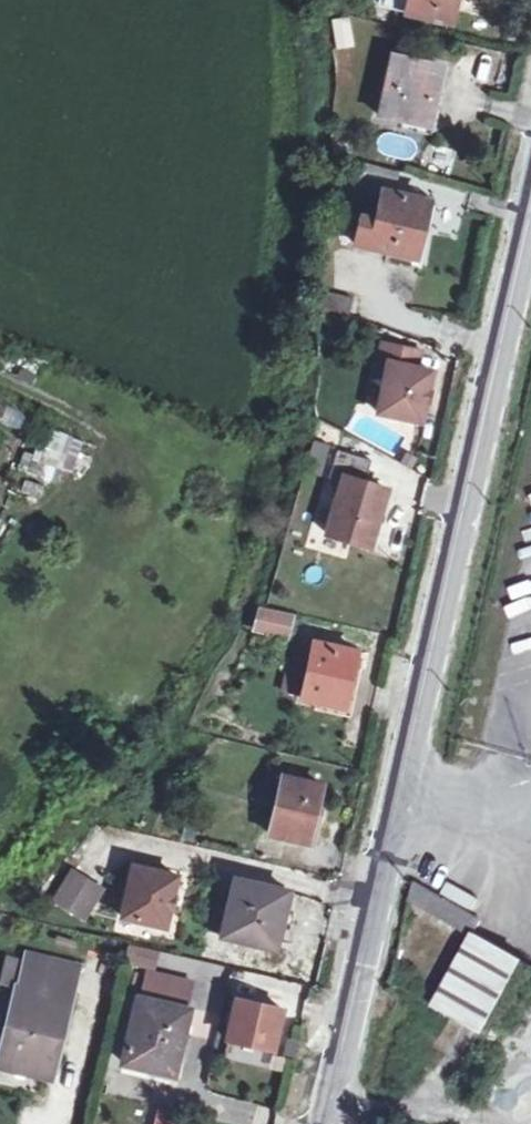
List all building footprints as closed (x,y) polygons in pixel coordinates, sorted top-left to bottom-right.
[(383,9),(450,23),(455,0),(384,0),(383,9)] [(331,20),(336,50),(354,47),(349,17),(331,20)] [(440,66),(393,53),(378,116),(424,129),(432,98),(440,66)] [(396,172),(361,164),(358,180),(391,189),(396,172)] [(373,221),(361,219),(355,245),(413,259),(425,201),(381,190),(373,221)] [(317,313),(346,321),(351,301),(321,294),(317,313)] [(421,362),(381,352),(377,371),(385,373),(375,415),(420,425),(431,382),(417,378),(421,362)] [(66,487),(81,439),(46,428),(31,476),(66,487)] [(413,464),(404,459),(400,466),(409,471),(413,464)] [(385,491),(340,477),(324,534),(370,548),(385,491)] [(255,631),(286,638),(290,621),(259,614),(255,631)] [(355,651),(311,642),(300,699),(344,708),(355,651)] [(320,785),(282,776),(269,835),(307,844),(313,815),(320,785)] [(175,877),(132,867),(120,918),(164,928),(175,877)] [(57,895),(83,920),(108,896),(81,869),(57,895)] [(287,892),(235,881),(228,912),(223,934),(222,937),(275,949),(281,919),(287,892)] [(470,910),(477,899),(450,883),(444,895),(470,910)] [(410,904),(473,934),(480,921),(414,884),(410,904)] [(223,934),(228,912),(213,908),(208,930),(223,934)] [(473,934),(432,1009),(518,1056),(530,1033),(530,969),(473,934)] [(157,953),(127,946),(124,963),(153,969),(157,953)] [(63,987),(52,982),(21,978),(18,996),(9,995),(0,1060),(0,1079),(48,1085),(63,987)] [(186,1003),(135,998),(127,1013),(179,1023),(186,1003)] [(281,1009),(235,998),(225,1039),(271,1050),(281,1009)] [(127,1016),(114,1078),(164,1089),(175,1039),(178,1024),(127,1013),(127,1016)] [(196,1118),(154,1111),(152,1123),(195,1123),(196,1118)]
